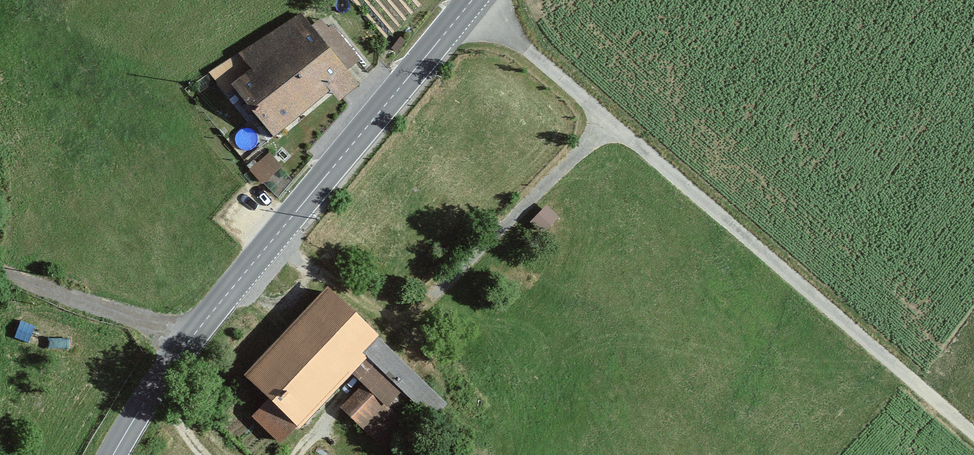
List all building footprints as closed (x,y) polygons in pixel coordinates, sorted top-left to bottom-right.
[(298,3),(219,73),(284,146),(363,76),(298,3)] [(254,378),(277,399),(257,421),(292,454),(337,406),(391,454),(392,454),(449,393),(335,290),(254,378)]
